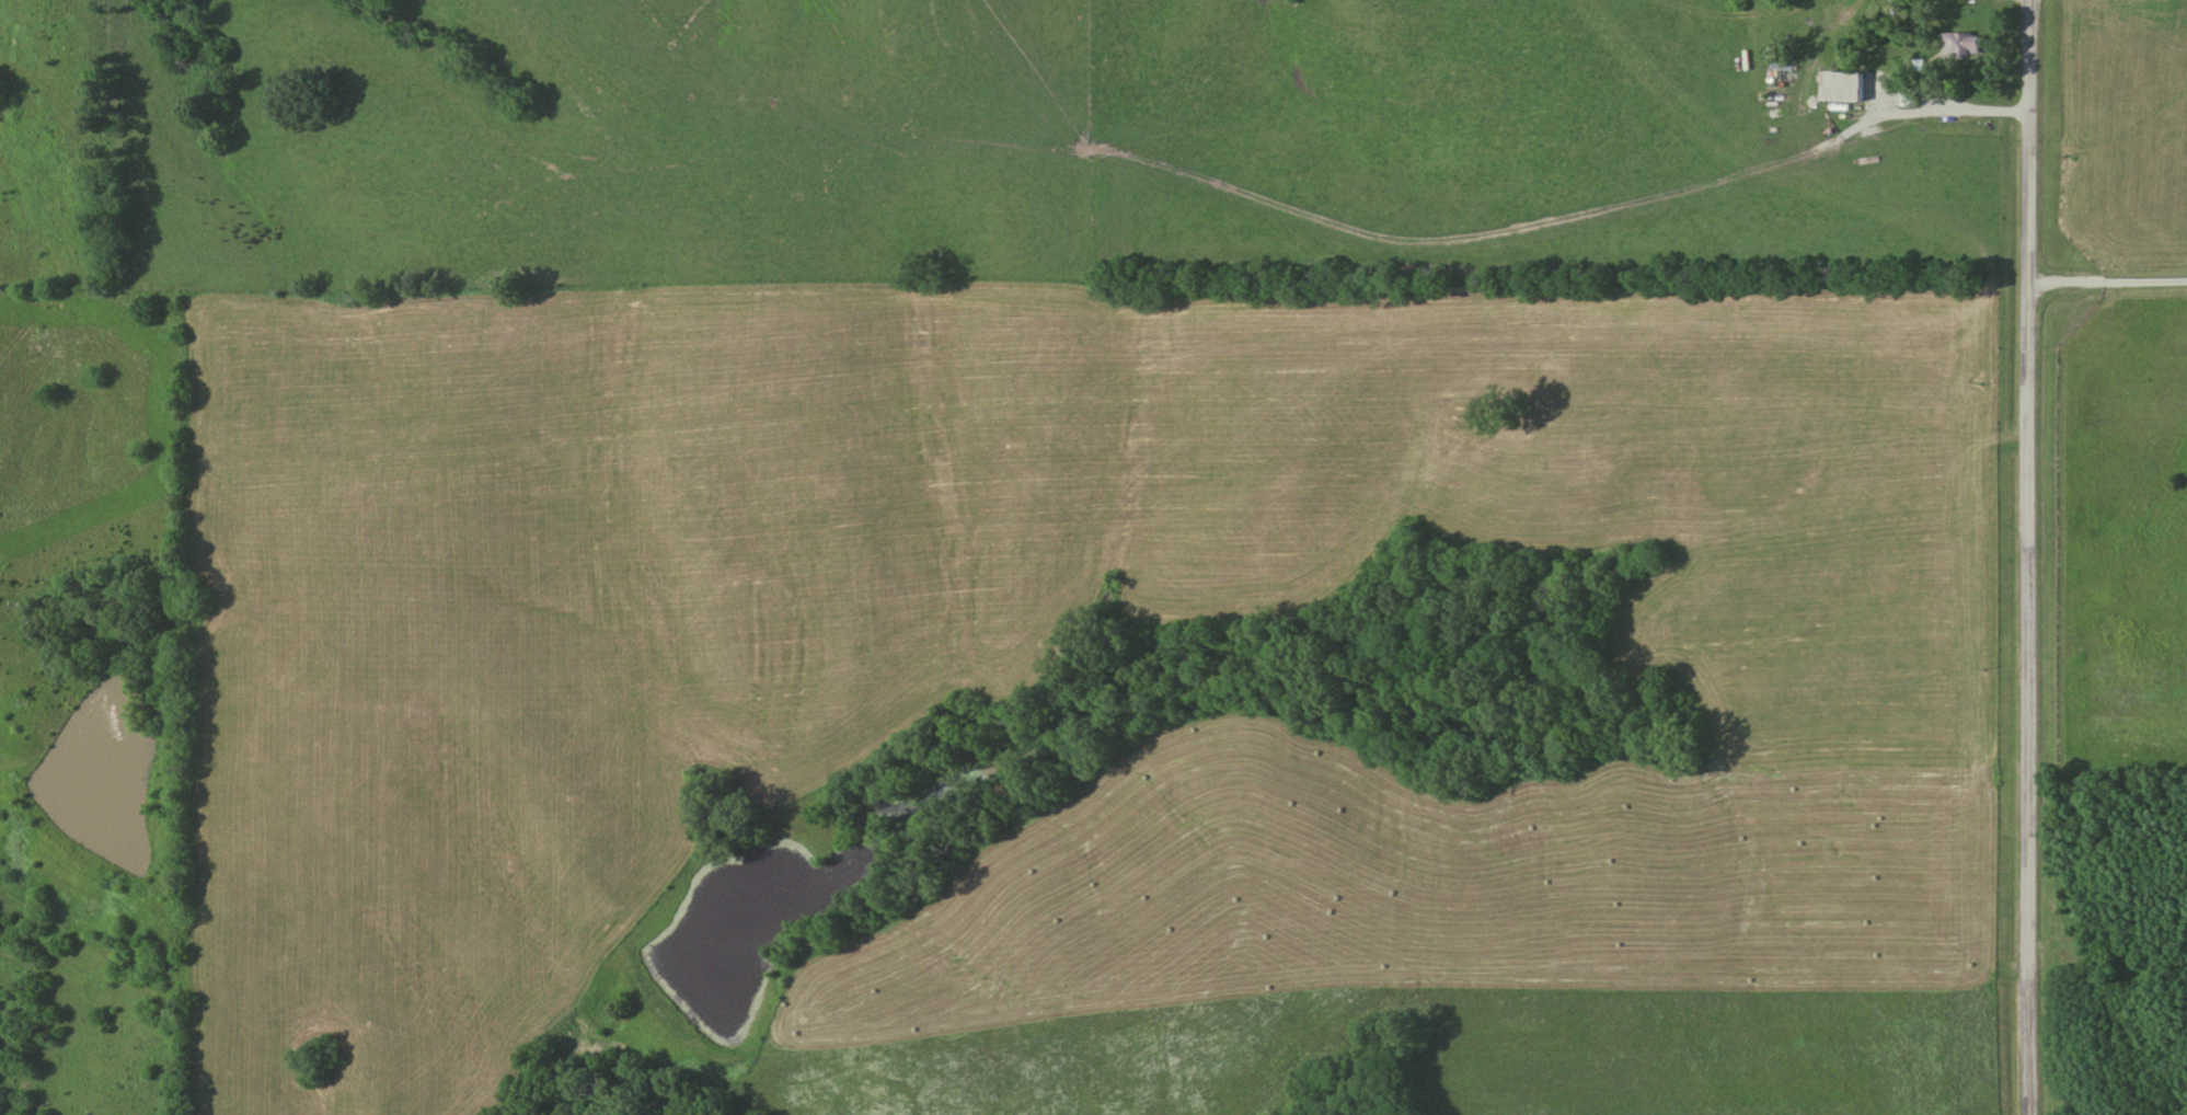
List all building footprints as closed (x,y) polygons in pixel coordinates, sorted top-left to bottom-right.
[(1942,57),(1978,57),(1978,34),(1942,34),(1942,57)] [(1913,107),(1913,94),(1900,94),(1900,107),(1913,107)]
